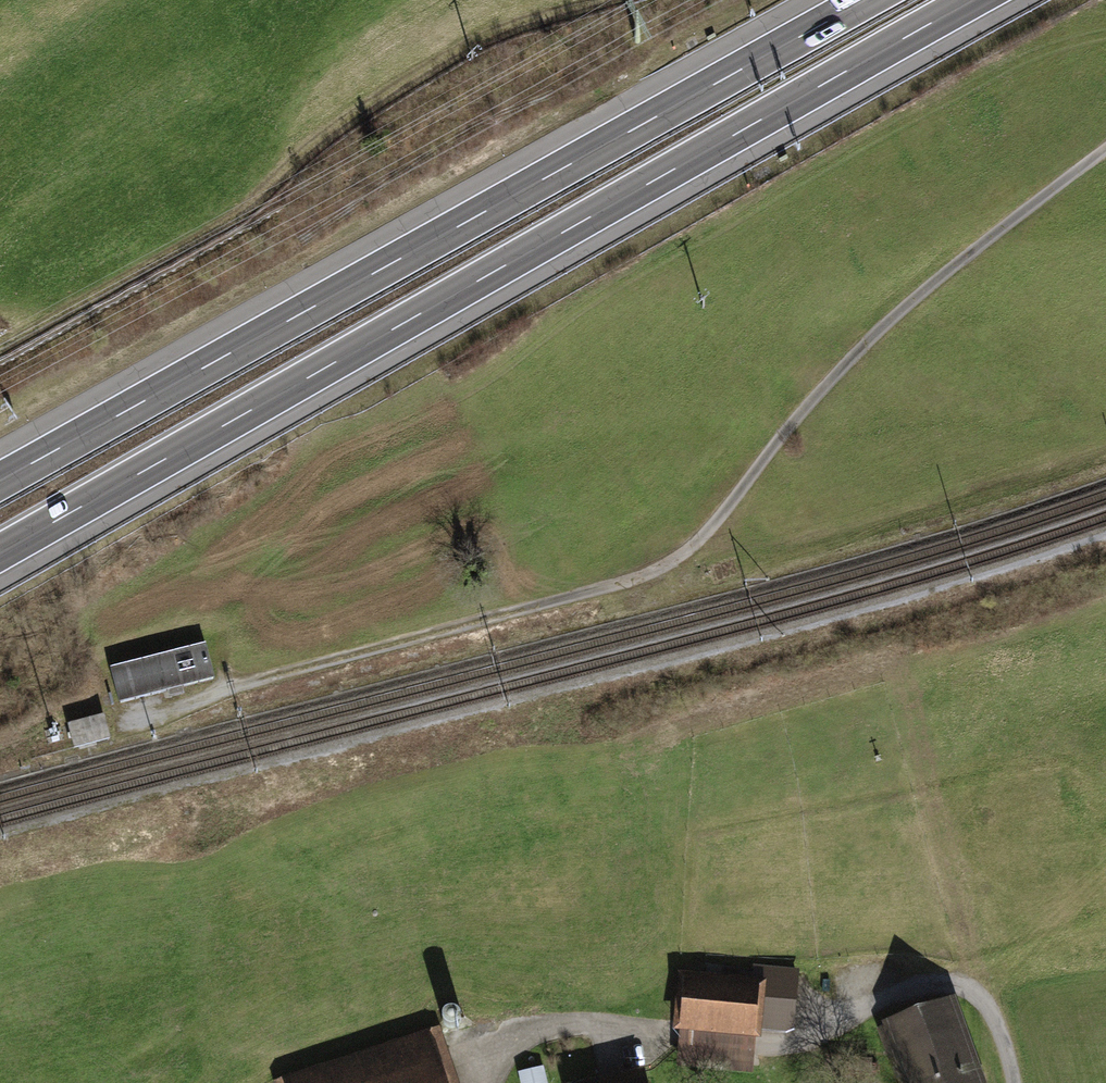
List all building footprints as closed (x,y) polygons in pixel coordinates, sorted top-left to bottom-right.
[(209,650),(115,674),(123,705),(217,681),(209,650)] [(103,719),(70,727),(75,750),(109,742),(103,719)] [(688,982),(685,1038),(764,1042),(767,986),(688,982)] [(921,1082),(990,1082),(955,1002),(897,1027),(921,1082)] [(273,1080),(274,1082),(460,1082),(447,1042),(441,1025),(273,1080)] [(521,1082),(548,1082),(544,1066),(519,1072),(521,1082)]
